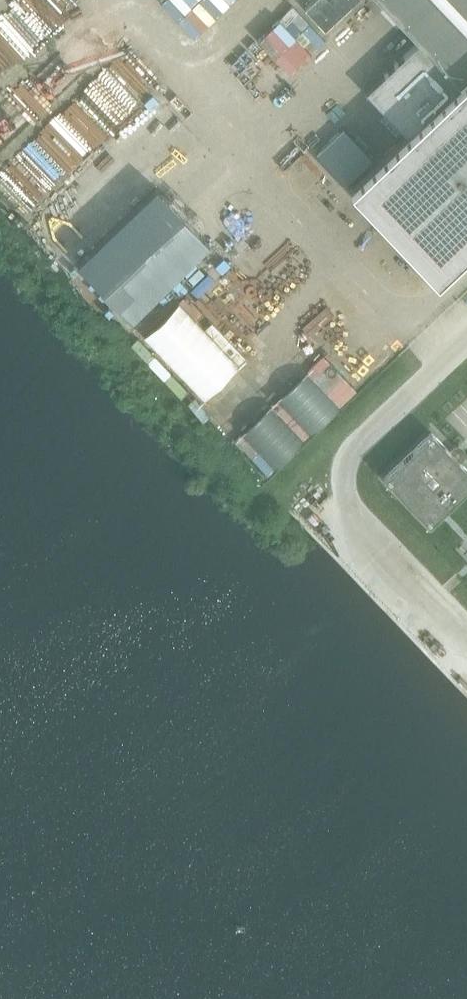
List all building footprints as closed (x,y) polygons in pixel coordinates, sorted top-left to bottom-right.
[(418,40),(418,41),(365,91),(406,135),(349,188),(436,280),(466,250),(466,0),(380,0),(418,40)] [(342,128),(316,153),(345,184),(372,159),(342,128)] [(431,433),(384,478),(429,525),(466,489),(466,470),(460,462),(461,461),(463,459),(464,457),(465,453),(464,449),(462,447),(460,446),(456,446),(453,447),(449,451),(431,433)]
